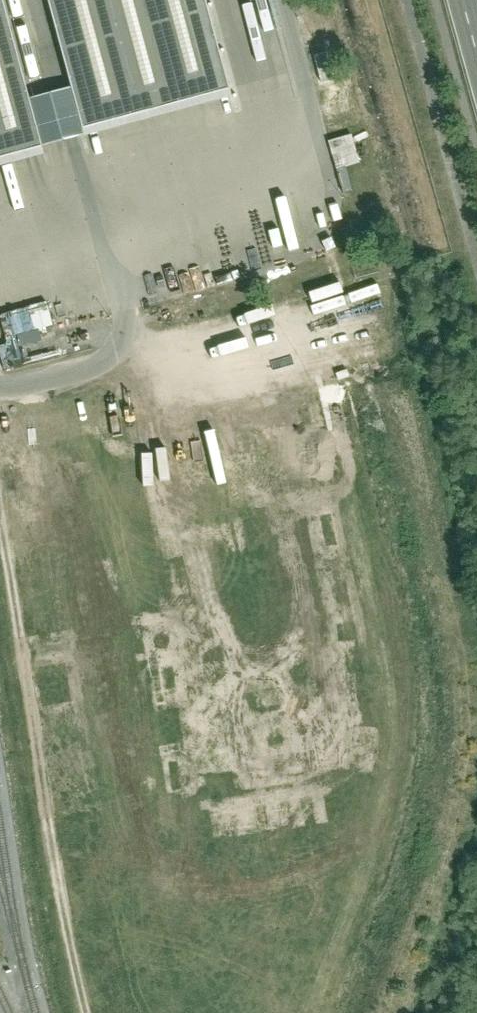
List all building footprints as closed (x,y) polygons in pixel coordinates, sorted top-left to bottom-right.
[(41,152),(5,0),(0,0),(0,163),(41,152)] [(91,138),(234,99),(207,0),(54,0),(91,138)] [(338,169),(362,162),(353,133),(330,140),(338,169)]
